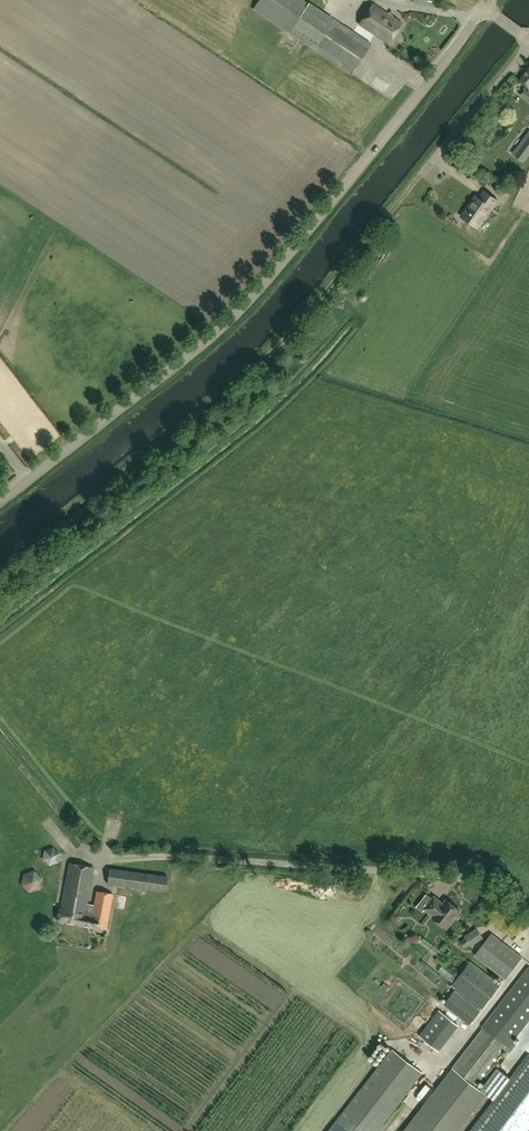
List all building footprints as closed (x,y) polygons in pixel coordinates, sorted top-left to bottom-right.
[(389,43),(402,23),(373,3),(359,24),(389,43)] [(352,73),(371,43),(333,19),(329,26),(304,9),(289,32),(352,73)] [(528,88),(528,69),(520,82),(528,88)] [(476,196),(461,217),(478,228),(498,200),(485,191),(480,198),(476,196)] [(53,847),(44,850),(42,859),(49,865),(58,862),(60,853),(53,847)] [(71,923),(82,865),(69,862),(61,908),(59,907),(57,920),(71,923)] [(94,867),(82,865),(71,923),(104,929),(104,928),(107,928),(113,893),(97,890),(94,905),(87,904),(94,867)] [(110,868),(107,883),(165,891),(168,876),(110,868)] [(447,928),(460,910),(447,900),(442,906),(440,904),(441,902),(434,897),(425,908),(435,916),(433,918),(447,928)] [(522,957),(492,934),(475,955),(505,979),(522,957)] [(500,985),(470,962),(452,985),(482,1008),(500,985)] [(483,1027),(484,1028),(405,1130),(459,1130),(487,1095),(476,1086),(507,1046),(512,1050),(517,1043),(513,1041),(528,1020),(528,967),(483,1027)] [(470,1024),(480,1011),(455,991),(444,1004),(470,1024)] [(440,1010),(420,1035),(441,1052),(461,1026),(440,1010)] [(369,1052),(378,1057),(381,1051),(372,1046),(369,1052)] [(402,1100),(424,1072),(393,1048),(378,1067),(328,1130),(378,1130),(402,1100)] [(498,1059),(504,1064),(511,1056),(505,1051),(498,1059)] [(528,1055),(469,1130),(528,1130),(528,1055)]
